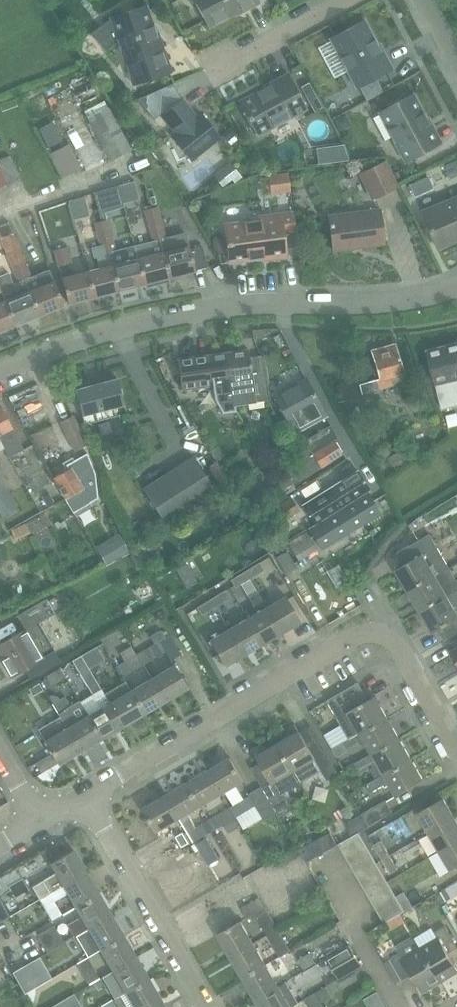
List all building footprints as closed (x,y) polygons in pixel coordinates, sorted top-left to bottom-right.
[(258,0),(195,0),(209,27),(234,14),(233,11),(244,6),(246,10),(259,3),(258,0)] [(109,18),(131,84),(171,71),(162,43),(157,44),(153,33),(156,32),(147,5),(109,18)] [(331,41),(318,48),(335,79),(348,72),(356,88),(392,68),(385,55),(381,57),(375,46),(377,45),(364,20),(330,38),(331,41)] [(257,135),(307,109),(288,73),(274,80),(276,84),(265,90),(264,88),(239,101),(257,135)] [(378,83),(364,91),(367,98),(382,91),(378,83)] [(405,161),(440,142),(433,129),(429,131),(423,120),(426,119),(413,94),(378,112),(405,161)] [(94,99),(71,108),(75,117),(98,108),(94,99)] [(171,137),(190,161),(221,137),(201,112),(196,116),(182,99),(161,115),(175,134),(171,137)] [(108,108),(87,119),(111,162),(132,151),(108,108)] [(345,114),(334,120),(340,132),(351,126),(345,114)] [(51,124),(39,130),(48,148),(60,142),(51,124)] [(233,131),(225,137),(231,145),(239,139),(233,131)] [(20,177),(9,156),(0,161),(0,187),(20,177)] [(386,161),(360,172),(373,199),(398,188),(386,161)] [(269,193),(289,191),(287,175),(267,177),(269,193)] [(417,176),(399,185),(404,196),(422,187),(417,176)] [(98,191),(93,192),(101,221),(106,220),(104,212),(124,207),(119,185),(98,191)] [(419,213),(437,248),(456,238),(456,197),(419,213)] [(158,206),(145,210),(149,226),(162,222),(158,206)] [(327,217),(329,231),(331,251),(383,244),(378,210),(327,217)] [(284,250),(297,248),(292,212),(248,218),(248,222),(223,225),(228,263),(256,260),(256,261),(285,257),(284,250)] [(101,221),(94,222),(94,224),(98,240),(110,237),(106,221),(106,220),(101,221)] [(162,222),(149,226),(153,242),(154,244),(160,242),(169,277),(206,268),(201,247),(191,249),(186,233),(166,238),(162,222)] [(1,238),(0,239),(0,241),(11,268),(24,263),(7,223),(0,226),(0,236),(1,238)] [(110,237),(98,240),(99,245),(103,257),(115,254),(115,253),(114,252),(110,237)] [(153,242),(134,247),(136,258),(143,284),(145,283),(146,287),(158,284),(157,280),(169,277),(160,242),(154,244),(153,242)] [(98,269),(90,271),(96,296),(124,289),(117,265),(117,263),(115,254),(103,257),(99,245),(91,247),(93,257),(95,257),(98,269)] [(67,247),(54,250),(59,267),(71,264),(67,247)] [(134,247),(114,252),(115,254),(117,263),(117,265),(124,289),(143,284),(136,258),(134,247)] [(17,283),(24,281),(37,316),(64,305),(49,270),(35,276),(30,279),(24,263),(11,268),(17,283)] [(90,271),(62,278),(69,303),(96,296),(90,271)] [(24,281),(17,283),(11,285),(14,291),(3,295),(5,301),(4,301),(13,326),(37,316),(24,281)] [(13,326),(4,301),(0,303),(0,331),(13,326)] [(402,374),(398,363),(393,344),(370,351),(378,379),(358,385),(361,395),(391,386),(389,378),(402,374)] [(431,371),(440,408),(456,404),(456,344),(426,351),(431,371)] [(235,405),(241,404),(268,401),(262,356),(249,358),(248,350),(227,353),(235,405)] [(227,353),(178,360),(182,390),(212,387),(213,398),(221,413),(235,405),(227,353)] [(85,425),(126,414),(117,380),(74,390),(85,425)] [(305,382),(276,399),(286,416),(289,422),(295,433),(301,430),(308,426),(325,417),(317,403),(305,382)] [(4,447),(4,448),(8,456),(23,449),(1,406),(0,407),(0,439),(4,447)] [(362,407),(353,410),(355,417),(365,414),(362,407)] [(447,430),(456,427),(456,418),(456,414),(444,417),(447,430)] [(73,416),(60,422),(75,451),(88,445),(73,416)] [(306,440),(305,440),(307,443),(321,469),(343,455),(335,441),(335,440),(338,438),(331,426),(306,440)] [(217,447),(210,451),(216,461),(223,456),(217,447)] [(405,448),(395,454),(402,465),(412,459),(405,448)] [(70,467),(53,477),(74,513),(98,498),(95,472),(87,452),(67,464),(70,467)] [(165,525),(217,493),(194,456),(142,489),(165,525)] [(29,501),(49,489),(29,458),(10,470),(29,501)] [(313,525),(350,501),(368,490),(357,472),(302,507),(313,525)] [(286,494),(280,484),(261,496),(267,506),(286,494)] [(2,518),(14,511),(0,487),(0,515),(2,518)] [(48,494),(42,497),(46,505),(53,502),(48,494)] [(367,494),(308,531),(321,551),(380,515),(367,494)] [(274,510),(281,522),(299,512),(292,499),(274,510)] [(250,511),(241,511),(241,519),(250,519),(250,511)] [(92,530),(98,540),(89,546),(99,564),(115,555),(91,514),(74,524),(81,536),(92,530)] [(15,540),(31,533),(27,523),(11,530),(15,540)] [(307,532),(288,545),(298,561),(317,549),(307,532)] [(396,570),(408,591),(435,575),(436,576),(450,567),(430,533),(396,554),(403,566),(396,570)] [(118,535),(110,539),(120,557),(128,552),(118,535)] [(149,545),(139,551),(145,561),(155,555),(149,545)] [(287,576),(297,570),(287,554),(276,560),(287,576)] [(246,572),(250,580),(264,572),(259,564),(246,572)] [(456,591),(456,580),(450,567),(436,576),(435,575),(408,591),(420,612),(447,596),(448,596),(456,591)] [(250,580),(246,572),(230,581),(234,589),(250,580)] [(212,599),(216,607),(229,600),(224,591),(212,599)] [(444,640),(456,633),(456,591),(448,596),(447,596),(420,612),(433,633),(438,630),(444,640)] [(28,665),(54,651),(39,624),(55,615),(53,612),(62,607),(55,596),(47,601),(46,600),(15,618),(23,631),(0,644),(0,657),(10,675),(28,665)] [(286,596),(267,607),(282,633),(301,621),(286,596)] [(216,607),(212,599),(196,608),(201,616),(216,607)] [(267,607),(248,618),(263,644),(282,633),(267,607)] [(263,644),(248,618),(244,612),(226,623),(229,629),(245,655),(263,644)] [(210,640),(215,649),(225,666),(245,655),(229,629),(210,640)] [(180,654),(169,636),(165,638),(161,630),(150,637),(154,644),(137,654),(144,665),(165,653),(169,660),(180,654)] [(144,665),(137,654),(136,655),(131,646),(119,653),(124,662),(116,667),(123,678),(144,665)] [(81,656),(88,669),(103,660),(95,647),(81,656)] [(72,661),(100,708),(87,715),(101,738),(122,726),(109,703),(109,702),(104,694),(102,690),(101,690),(88,669),(81,656),(72,661)] [(151,678),(165,701),(187,688),(173,665),(151,678)] [(58,669),(45,677),(51,687),(64,679),(58,669)] [(151,678),(130,690),(143,713),(165,701),(151,678)] [(143,713),(130,690),(125,682),(104,694),(109,702),(109,703),(122,726),(143,713)] [(38,683),(28,689),(32,695),(42,689),(38,683)] [(360,733),(388,717),(375,696),(368,700),(358,683),(327,700),(350,739),(360,733)] [(59,715),(66,728),(80,751),(101,738),(87,715),(75,723),(67,710),(71,707),(65,697),(31,717),(37,727),(59,715)] [(360,733),(350,739),(343,742),(348,750),(365,741),(372,753),(373,754),(400,738),(388,717),(360,733)] [(288,737),(278,743),(302,782),(322,771),(324,774),(334,768),(324,750),(314,756),(305,742),(295,724),(289,728),(287,735),(288,737)] [(58,763),(80,751),(66,728),(44,741),(52,754),(58,763)] [(373,754),(372,753),(356,763),(360,771),(377,761),(384,774),(385,775),(412,759),(400,738),(373,754)] [(302,782),(278,743),(268,749),(266,747),(260,745),(253,749),(261,762),(250,768),(262,789),(277,814),(290,806),(283,793),(302,782)] [(52,754),(35,764),(41,773),(58,763),(52,754)] [(231,758),(209,771),(221,793),(243,780),(231,758)] [(385,775),(384,774),(368,784),(372,792),(389,782),(397,796),(424,780),(412,759),(385,775)] [(200,805),(221,793),(209,771),(187,783),(200,805)] [(187,783),(166,796),(179,818),(193,843),(194,842),(207,865),(219,859),(206,835),(215,830),(209,820),(197,827),(188,812),(200,805),(187,783)] [(256,807),(265,821),(277,814),(262,789),(230,808),(236,818),(256,807)] [(157,831),(179,818),(166,796),(144,808),(157,831)] [(426,833),(455,817),(443,798),(415,814),(426,833)] [(344,824),(351,837),(358,833),(369,826),(393,812),(386,800),(344,824)] [(236,818),(230,808),(209,820),(215,830),(236,818)] [(426,833),(437,852),(456,841),(456,821),(455,817),(426,833)] [(368,836),(373,845),(380,860),(388,856),(380,841),(389,837),(384,828),(368,836)] [(182,832),(175,837),(182,847),(188,843),(182,832)] [(344,856),(365,844),(358,833),(351,837),(338,844),(344,856)] [(238,841),(225,846),(239,879),(252,873),(238,841)] [(437,852),(448,871),(456,866),(456,841),(437,852)] [(371,856),(365,844),(344,856),(351,867),(371,856)] [(384,878),(388,875),(396,871),(392,865),(403,859),(401,856),(410,851),(408,846),(388,857),(388,856),(380,860),(381,862),(376,864),(377,867),(384,878)] [(179,881),(195,872),(181,849),(166,858),(179,881)] [(38,900),(86,873),(73,851),(50,864),(55,872),(40,881),(41,881),(31,887),(38,900)] [(377,867),(376,864),(371,856),(351,867),(357,878),(377,867)] [(384,878),(377,867),(357,878),(363,890),(384,878)] [(429,871),(404,886),(418,908),(442,892),(429,871)] [(51,922),(61,916),(54,904),(68,896),(74,908),(98,894),(86,873),(38,900),(51,922)] [(390,890),(396,901),(403,912),(413,907),(397,877),(386,883),(390,890)] [(390,890),(386,883),(384,878),(363,890),(370,901),(390,890)] [(174,925),(211,905),(202,889),(165,909),(174,925)] [(396,901),(390,890),(370,901),(376,912),(396,901)] [(73,937),(111,915),(98,894),(74,908),(80,917),(66,925),(73,937)] [(267,935),(278,928),(260,898),(242,909),(248,918),(255,914),(267,935)] [(382,924),(403,912),(396,901),(376,912),(382,924)] [(9,917),(0,902),(0,922),(9,917)] [(63,943),(47,952),(45,954),(50,962),(55,971),(75,959),(77,963),(86,958),(78,945),(92,937),(99,951),(123,937),(111,915),(73,937),(63,943)] [(218,934),(230,956),(253,943),(240,921),(218,934)] [(438,983),(456,972),(456,969),(448,953),(456,948),(456,947),(444,925),(432,933),(435,938),(417,948),(438,983)] [(37,936),(47,952),(63,943),(54,926),(37,936)] [(279,956),(290,950),(278,928),(267,935),(279,956)] [(112,972),(135,958),(123,937),(99,951),(112,972)] [(438,983),(417,948),(412,939),(397,948),(399,952),(389,958),(402,980),(412,974),(422,992),(438,983)] [(243,977),(265,964),(253,943),(230,956),(243,977)] [(338,981),(361,968),(348,945),(325,958),(338,981)] [(310,954),(299,961),(305,970),(315,964),(310,954)] [(86,958),(77,963),(90,985),(98,980),(86,958)] [(124,993),(148,979),(135,958),(112,972),(124,993)] [(243,977),(255,999),(278,986),(265,964),(243,977)] [(132,1006),(149,1006),(160,1001),(148,979),(124,993),(132,1006)] [(299,1003),(287,982),(278,987),(278,986),(255,999),(260,1006),(292,1006),(299,1003)] [(314,993),(304,999),(309,1006),(322,1006),(320,1004),(332,997),(325,986),(314,993)] [(365,1000),(369,1006),(386,1006),(378,993),(376,994),(365,1000)]
